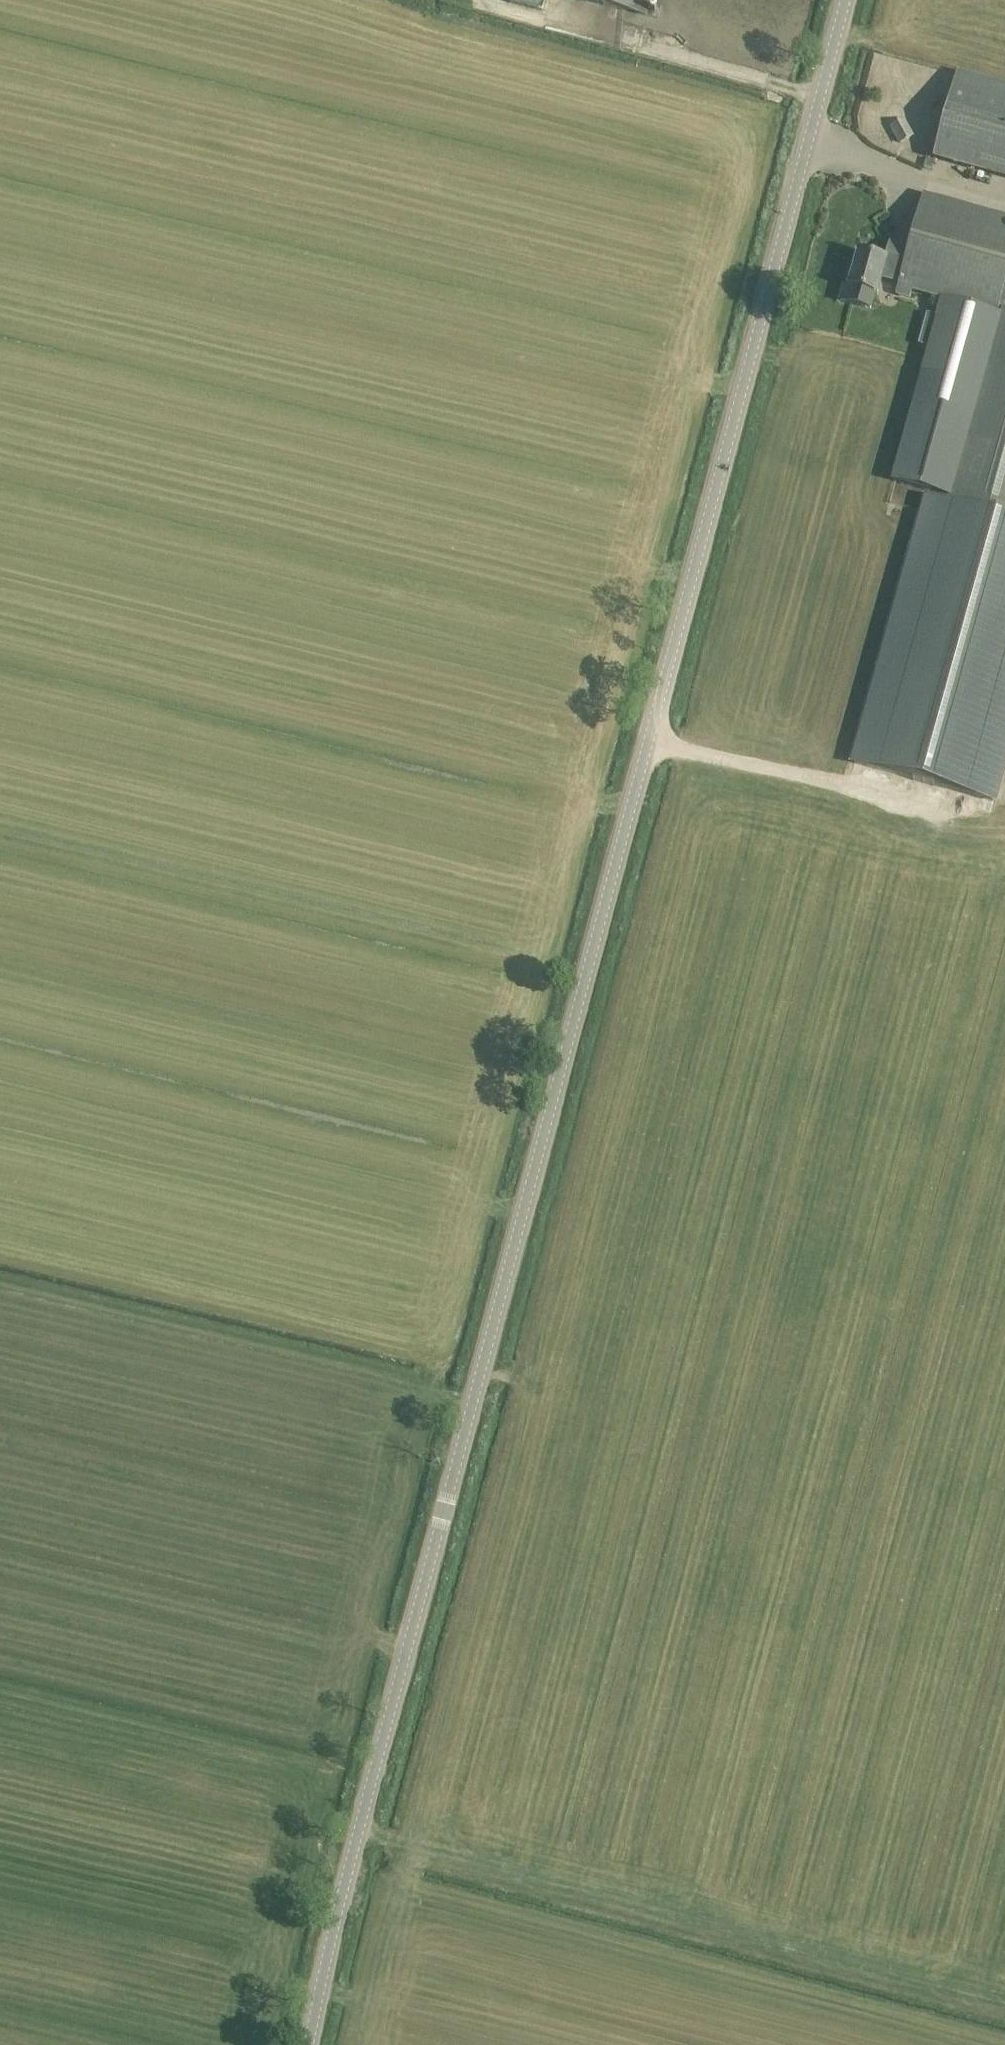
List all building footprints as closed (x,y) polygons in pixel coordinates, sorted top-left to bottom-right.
[(646,14),(649,0),(593,0),(646,14)] [(957,75),(935,155),(1004,175),(1004,88),(957,75)] [(904,119),(891,126),(900,143),(913,136),(904,119)] [(838,302),(872,312),(877,294),(882,276),(900,281),(900,282),(913,286),(912,291),(947,301),(931,356),(930,360),(897,480),(951,495),(949,501),(929,496),(855,762),(993,800),(1004,758),(1004,217),(943,200),(924,195),(911,242),(904,266),(886,261),(886,260),(884,260),(860,253),(855,271),(847,269),(838,302)] [(921,345),(930,347),(937,314),(928,312),(921,345)]
